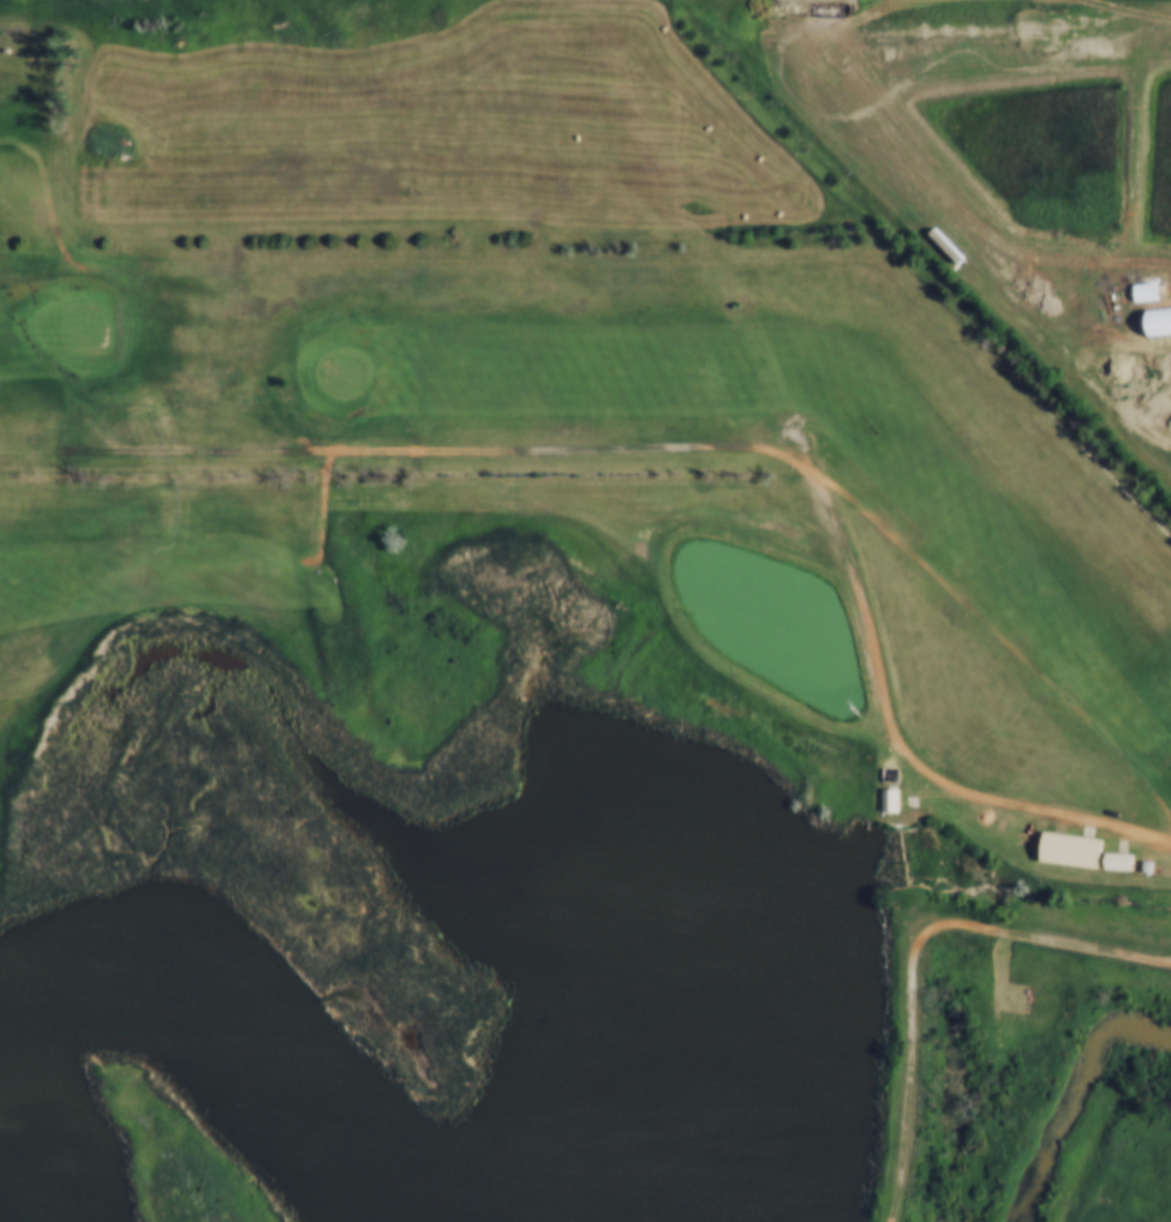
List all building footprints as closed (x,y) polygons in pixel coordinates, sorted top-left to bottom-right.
[(1124,282),(1146,280),(1148,299),(1127,301),(1124,282)] [(873,787),(890,787),(890,810),(873,810),(873,787)] [(883,788),(883,812),(899,812),(899,788),(883,788)] [(1035,831),(1092,838),(1087,868),(1030,861),(1035,831)] [(1097,851),(1123,852),(1122,869),(1095,868),(1097,851)] [(1129,869),(1129,859),(1142,859),(1141,870),(1129,869)]
